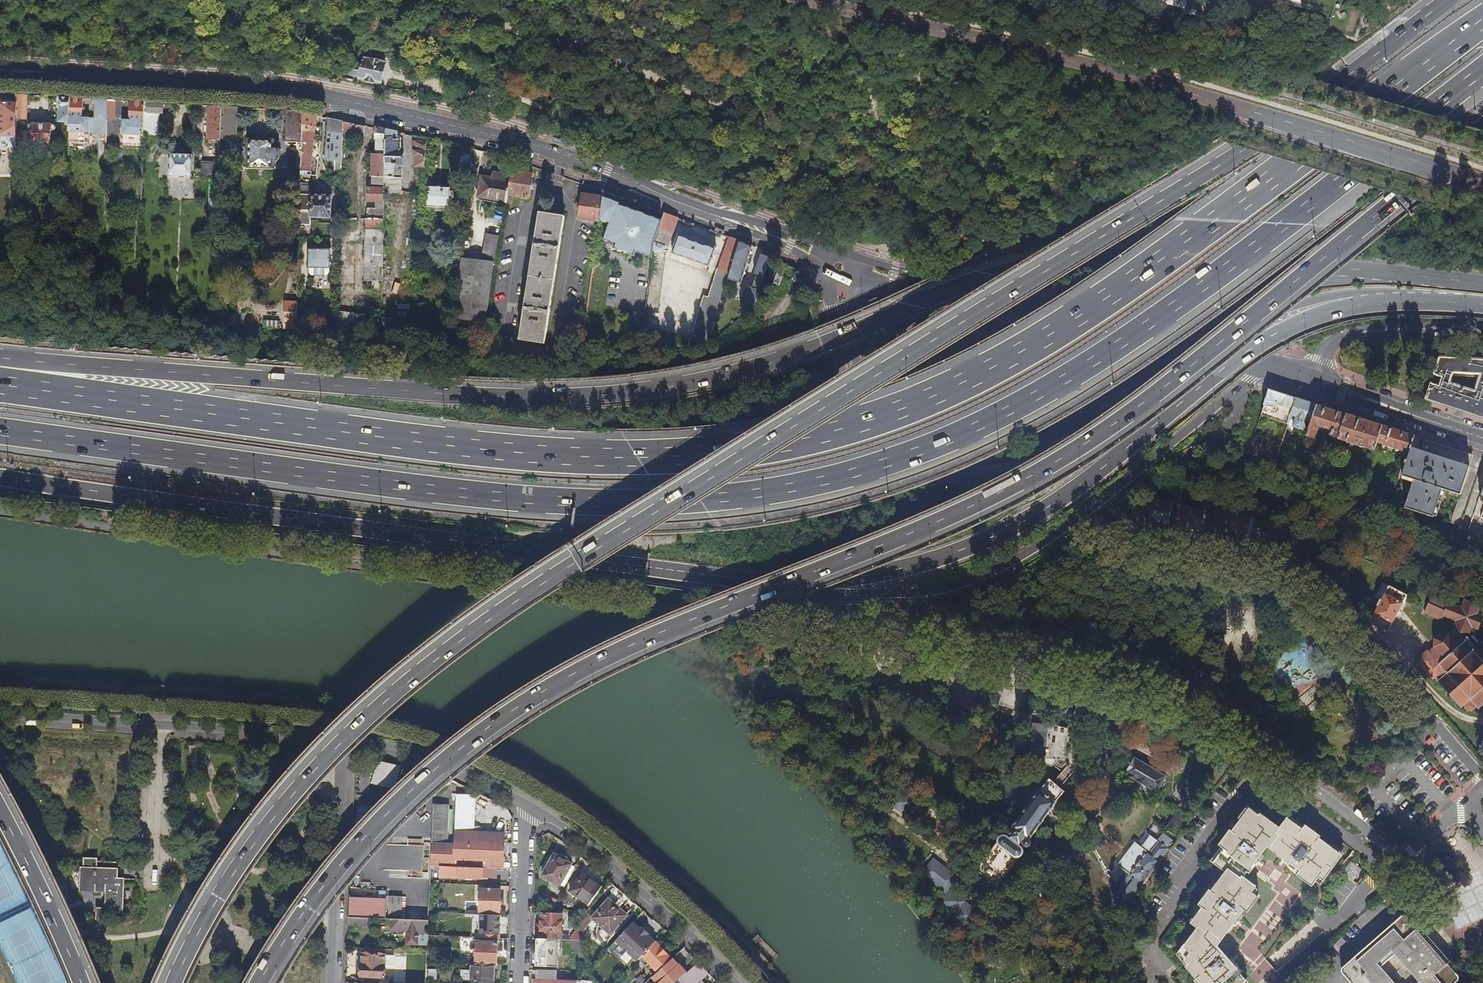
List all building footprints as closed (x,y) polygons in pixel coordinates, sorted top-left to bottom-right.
[(360,81),(381,86),(386,64),(365,59),(363,67),(354,65),(351,77),(360,79),(360,81)] [(571,108),(581,110),(583,97),(573,95),(571,108)] [(28,96),(18,96),(18,103),(17,119),(28,120),(28,96)] [(63,130),(70,131),(71,98),(60,98),(59,122),(63,123),(63,130)] [(70,131),(70,132),(107,134),(108,118),(108,100),(96,100),(95,119),(83,118),(83,99),(71,98),(70,131)] [(108,100),(108,118),(115,118),(116,101),(108,100)] [(124,135),(144,136),(144,135),(145,102),(132,102),(131,121),(124,121),(124,135)] [(145,102),(144,135),(159,135),(160,113),(163,113),(163,104),(145,102)] [(17,138),(17,131),(17,119),(18,103),(0,103),(0,137),(17,138)] [(216,144),(221,145),(221,141),(222,107),(210,106),(209,140),(216,141),(216,144)] [(222,107),(221,141),(237,141),(238,108),(222,107)] [(303,114),(287,110),(286,142),(302,143),(303,114)] [(303,114),(302,143),(301,172),(311,172),(312,155),(314,138),(317,116),(303,114)] [(336,169),(342,169),(342,158),(343,144),(343,132),(343,122),(330,119),(328,132),(333,133),(330,160),(336,161),(336,169)] [(343,122),(343,132),(364,136),(365,126),(343,122)] [(33,132),(32,144),(52,145),(52,132),(55,131),(56,130),(56,127),(55,126),(53,126),(53,125),(32,124),(32,125),(30,125),(29,126),(28,128),(29,129),(29,130),(31,131),(33,132)] [(378,236),(384,236),(386,178),(387,131),(377,129),(377,154),(373,154),(373,177),(374,177),(373,182),(371,183),(370,186),(368,187),(368,202),(376,203),(376,208),(369,208),(368,218),(367,218),(366,235),(378,236)] [(17,138),(16,144),(32,144),(33,132),(31,131),(17,131),(17,138)] [(387,131),(386,178),(402,178),(403,151),(401,151),(401,150),(400,149),(400,139),(401,134),(387,131)] [(250,141),(249,168),(273,169),(273,161),(278,161),(279,160),(279,150),(278,149),(273,149),(274,141),(250,141)] [(415,167),(425,167),(426,142),(415,142),(414,152),(414,156),(416,157),(415,167)] [(342,158),(356,159),(357,145),(343,144),(342,158)] [(464,173),(470,173),(473,149),(463,146),(460,166),(464,173)] [(193,156),(171,155),(171,177),(192,178),(193,156)] [(512,176),(508,195),(529,199),(533,175),(512,172),(512,176)] [(478,197),(507,203),(508,195),(512,176),(493,173),(492,176),(482,174),(478,197)] [(451,188),(430,186),(429,208),(449,209),(451,188)] [(300,200),(299,236),(305,236),(305,225),(306,225),(306,221),(311,221),(311,218),(332,219),(332,196),(327,196),(317,196),(317,195),(312,195),(312,196),(312,201),(300,200)] [(579,219),(599,222),(599,220),(603,198),(582,196),(579,219)] [(635,251),(652,257),(654,243),(662,222),(620,206),(620,205),(603,198),(599,220),(611,224),(606,236),(606,238),(608,240),(609,241),(610,241),(608,246),(634,255),(635,251)] [(540,213),(520,341),(545,344),(555,280),(565,217),(558,216),(560,208),(548,206),(546,215),(540,213)] [(652,257),(646,305),(656,307),(663,251),(664,247),(667,248),(678,219),(665,214),(662,222),(654,243),(652,257)] [(480,258),(493,261),(497,237),(484,234),(480,258)] [(691,240),(679,235),(672,254),(710,267),(716,249),(704,244),(704,245),(690,240),(691,240)] [(688,346),(708,346),(726,288),(729,280),(740,242),(731,238),(719,270),(721,271),(718,279),(711,301),(707,300),(695,340),(690,339),(688,346)] [(729,280),(733,281),(741,284),(749,258),(752,259),(756,248),(740,242),(729,280)] [(365,280),(383,281),(384,243),(378,243),(366,243),(365,280)] [(330,250),(309,250),(308,268),(330,269),(330,250)] [(753,288),(759,290),(770,258),(761,255),(755,273),(758,275),(757,279),(756,279),(753,288)] [(454,320),(485,325),(493,264),(461,259),(454,320)] [(714,277),(707,300),(711,301),(718,279),(714,277)] [(745,301),(755,304),(759,290),(753,288),(751,292),(748,291),(745,301)] [(285,326),(296,328),(297,303),(286,303),(285,326)] [(414,320),(413,336),(424,337),(424,331),(422,331),(423,321),(414,320)] [(1426,400),(1437,404),(1482,419),(1482,361),(1479,360),(1471,360),(1440,358),(1432,380),(1441,382),(1439,387),(1431,384),(1426,400)] [(1284,395),(1269,390),(1261,414),(1289,424),(1292,416),(1297,399),(1284,395)] [(1307,402),(1297,399),(1292,416),(1297,418),(1294,427),(1303,431),(1307,421),(1312,422),(1317,406),(1307,402)] [(1328,409),(1317,406),(1312,422),(1307,437),(1315,440),(1319,427),(1331,431),(1330,436),(1338,439),(1337,440),(1374,452),(1377,443),(1382,427),(1362,420),(1328,409)] [(1400,432),(1382,427),(1377,443),(1409,453),(1411,448),(1414,437),(1400,432)] [(1252,441),(1248,454),(1257,457),(1261,445),(1252,441)] [(1411,448),(1409,453),(1407,461),(1405,460),(1404,463),(1406,464),(1402,476),(1414,480),(1404,508),(1433,518),(1442,489),(1461,495),(1473,456),(1425,441),(1422,452),(1411,448)] [(1300,480),(1293,476),(1291,483),(1298,485),(1300,480)] [(1357,506),(1349,502),(1346,510),(1353,513),(1357,506)] [(1267,547),(1278,515),(1273,514),(1262,546),(1267,547)] [(1314,559),(1306,549),(1301,553),(1310,563),(1314,559)] [(1370,622),(1388,632),(1395,617),(1396,618),(1399,611),(1399,610),(1407,596),(1389,587),(1382,601),(1378,599),(1375,605),(1378,607),(1370,622)] [(1457,621),(1454,629),(1463,640),(1466,638),(1471,627),(1477,629),(1482,618),(1476,615),(1479,607),(1465,601),(1462,610),(1431,597),(1428,604),(1445,612),(1444,615),(1457,621)] [(1442,620),(1444,615),(1445,612),(1428,604),(1425,613),(1442,620)] [(1467,712),(1471,712),(1475,709),(1475,706),(1476,706),(1478,709),(1482,705),(1482,643),(1482,642),(1473,651),(1463,640),(1454,629),(1448,634),(1440,633),(1434,639),(1433,647),(1428,652),(1427,650),(1415,661),(1433,681),(1434,679),(1461,708),(1464,705),(1464,706),(1464,709),(1467,712)] [(1296,696),(1307,690),(1303,684),(1292,690),(1296,696)] [(1305,706),(1311,700),(1305,693),(1299,698),(1305,706)] [(1030,754),(1065,756),(1067,725),(1031,723),(1030,754)] [(1157,793),(1166,778),(1135,759),(1125,775),(1157,793)] [(1067,794),(1050,779),(1032,801),(1032,804),(1021,817),(1019,816),(1016,820),(1019,822),(1013,828),(1015,830),(1009,838),(1006,837),(1004,836),(1001,838),(999,842),(1000,845),(1002,848),(1017,858),(1020,859),(1023,856),(1024,854),(1024,851),(1022,847),(1024,845),(1027,847),(1029,847),(1032,846),(1032,843),(1031,841),(1030,839),(1039,827),(1055,805),(1062,796),(1065,798),(1067,798),(1068,798),(1067,794)] [(899,790),(888,802),(903,815),(914,802),(899,790)] [(433,843),(432,867),(442,867),(484,869),(490,869),(499,869),(504,869),(505,835),(488,834),(471,834),(473,795),(457,795),(456,844),(448,844),(433,843)] [(434,806),(433,843),(448,844),(450,806),(434,806)] [(1166,826),(1176,833),(1186,819),(1176,812),(1166,826)] [(1296,832),(1286,824),(1279,833),(1277,835),(1270,830),(1272,827),(1260,818),(1259,821),(1249,814),(1233,836),(1234,837),(1230,842),(1229,841),(1222,851),(1226,853),(1222,858),(1221,856),(1213,866),(1227,876),(1222,883),(1220,883),(1211,895),(1213,897),(1210,900),(1208,899),(1200,909),(1204,912),(1201,917),(1199,915),(1192,925),(1197,928),(1198,930),(1191,940),(1189,938),(1178,953),(1189,965),(1187,968),(1198,980),(1199,979),(1203,982),(1202,982),(1243,982),(1245,982),(1223,957),(1221,958),(1218,960),(1213,954),(1216,952),(1211,947),(1214,947),(1215,948),(1247,906),(1251,908),(1258,899),(1250,894),(1254,889),(1242,880),(1260,856),(1257,854),(1263,845),(1266,847),(1300,873),(1297,877),(1311,889),(1318,880),(1322,884),(1332,872),(1330,870),(1339,858),(1317,842),(1316,843),(1312,840),(1313,838),(1303,831),(1300,835),(1296,832)] [(489,820),(488,834),(505,835),(508,835),(509,821),(489,820)] [(1286,824),(1296,832),(1297,830),(1287,822),(1286,824)] [(1143,886),(1175,844),(1172,841),(1167,848),(1158,842),(1149,854),(1148,852),(1130,875),(1133,878),(1143,886)] [(384,844),(383,869),(422,870),(423,845),(384,844)] [(1260,856),(1266,847),(1263,845),(1257,854),(1260,856)] [(543,876),(561,885),(573,863),(567,857),(561,855),(556,854),(543,876)] [(958,878),(933,859),(920,877),(944,896),(958,878)] [(97,870),(82,869),(81,891),(95,892),(95,885),(107,885),(107,909),(98,909),(97,920),(106,921),(106,915),(122,916),(123,885),(117,884),(117,863),(98,862),(97,870)] [(1362,872),(1350,863),(1341,876),(1352,884),(1362,872)] [(490,869),(484,869),(442,867),(442,877),(484,879),(489,879),(490,869)] [(499,869),(490,869),(489,879),(499,879),(499,869)] [(571,892),(591,905),(602,888),(583,874),(571,892)] [(1130,905),(1143,886),(1133,878),(1119,896),(1130,905)] [(501,913),(503,891),(482,890),(481,912),(501,913)] [(403,917),(404,897),(390,897),(389,917),(403,917)] [(551,897),(545,910),(553,910),(559,900),(551,897)] [(350,918),(363,919),(387,920),(388,899),(351,898),(350,918)] [(617,905),(611,900),(595,919),(611,934),(626,916),(616,907),(617,905)] [(543,914),(542,940),(555,940),(563,940),(564,915),(543,914)] [(500,939),(501,916),(483,915),(483,934),(488,934),(488,938),(500,939)] [(590,915),(571,938),(573,941),(577,941),(595,919),(590,915)] [(363,919),(350,918),(349,926),(363,927),(363,919)] [(428,946),(429,936),(429,922),(392,920),(391,931),(408,932),(407,945),(428,946)] [(1403,920),(1398,920),(1356,958),(1337,974),(1338,977),(1343,982),(1453,982),(1454,981),(1444,968),(1403,920)] [(641,930),(633,923),(617,941),(639,961),(644,957),(657,943),(649,936),(650,935),(643,927),(641,930)] [(1198,930),(1197,928),(1189,938),(1191,940),(1198,930)] [(555,940),(542,940),(539,940),(538,966),(554,967),(555,940)] [(577,941),(573,941),(569,941),(572,954),(578,954),(578,960),(588,961),(583,941),(577,941)] [(477,963),(495,964),(498,964),(499,943),(478,942),(477,963)] [(657,943),(644,957),(658,973),(672,960),(657,943)] [(680,980),(699,962),(686,948),(672,960),(658,973),(647,982),(676,982),(680,980)] [(362,982),(389,982),(390,977),(385,977),(386,955),(363,954),(362,982)] [(710,973),(699,962),(680,980),(683,982),(705,982),(702,980),(710,973)] [(477,963),(473,963),(472,971),(462,970),(462,981),(494,982),(495,964),(477,963)] [(554,972),(532,971),(532,979),(533,979),(553,980),(554,972)] [(437,974),(427,973),(427,982),(437,982),(437,974)]
